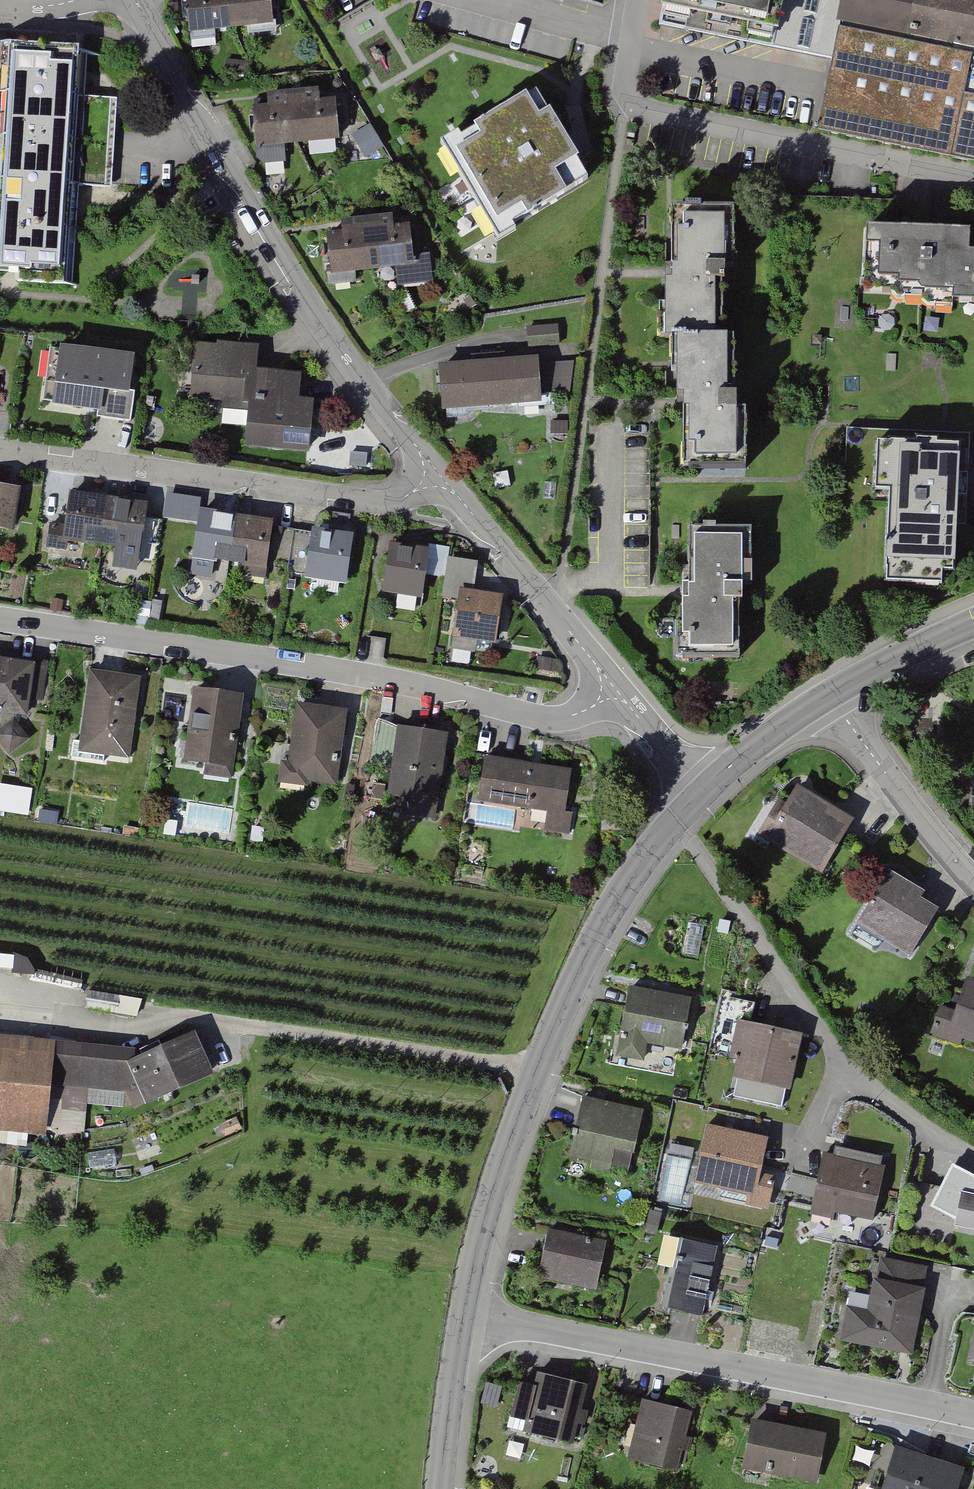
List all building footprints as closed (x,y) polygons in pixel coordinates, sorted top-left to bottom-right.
[(189,36),(190,36),(230,32),(231,31),(228,0),(185,0),(189,36)] [(231,31),(273,27),(270,0),(228,0),(231,31)] [(659,27),(832,61),(819,132),(973,162),(973,0),(665,0),(659,27)] [(74,50),(11,46),(8,91),(0,91),(0,180),(65,184),(74,50)] [(438,140),(500,239),(597,179),(534,79),(438,140)] [(293,97),(297,140),(339,136),(336,102),(318,104),(318,94),(293,97)] [(253,110),(257,161),(285,158),(284,142),(297,140),(293,97),(271,98),(271,109),(253,110)] [(65,184),(0,180),(0,223),(63,228),(65,184)] [(735,217),(674,216),(673,271),(673,289),(664,289),(663,346),(672,346),(672,362),(671,394),(688,395),(687,455),(737,456),(738,388),(729,388),(730,343),(719,343),(720,270),(735,270),(735,217)] [(368,219),(373,272),(380,272),(396,270),(398,287),(432,284),(429,256),(413,257),(410,224),(394,226),(393,217),(368,219)] [(326,235),(330,276),(373,272),(368,219),(341,222),(342,234),(326,235)] [(63,228),(0,223),(0,265),(19,267),(19,281),(59,283),(63,228)] [(867,227),(866,290),(900,291),(900,300),(951,301),(951,309),(971,310),(971,323),(973,323),(973,256),(968,256),(968,229),(867,227)] [(256,373),(259,348),(218,345),(218,348),(195,345),(190,399),(248,404),(251,372),(256,373)] [(135,356),(55,349),(50,399),(98,404),(97,415),(129,419),(135,356)] [(539,356),(440,363),(443,409),(538,402),(538,394),(574,392),(572,359),(539,361),(539,356)] [(248,404),(244,450),(309,456),(313,404),(299,402),(302,377),(256,373),(251,372),(248,404)] [(960,441),(880,439),(879,487),(889,487),(886,579),(943,580),(944,570),(956,570),(960,441)] [(0,485),(0,527),(11,528),(16,487),(0,485)] [(101,542),(106,499),(68,495),(63,527),(51,524),(47,544),(64,546),(65,538),(101,542)] [(145,503),(106,499),(101,542),(138,547),(137,559),(156,562),(162,517),(144,515),(145,503)] [(235,518),(200,512),(192,572),(212,575),(214,558),(231,560),(235,518)] [(270,523),(235,518),(231,560),(244,563),(243,574),(264,578),(270,523)] [(748,527),(688,528),(689,581),(681,581),(681,592),(682,652),(736,652),(735,577),(748,577),(748,527)] [(344,580),(350,536),(315,531),(312,533),(274,529),(270,562),(288,564),(287,572),(344,580)] [(97,545),(93,562),(112,566),(116,549),(97,545)] [(426,551),(390,545),(384,589),(420,595),(426,551)] [(148,582),(137,580),(135,593),(146,594),(148,582)] [(501,593),(461,588),(455,634),(495,639),(501,593)] [(0,661),(0,728),(0,740),(9,753),(25,737),(14,720),(15,711),(26,713),(28,698),(41,700),(45,668),(0,661)] [(136,682),(92,675),(82,741),(74,739),(72,754),(104,761),(106,746),(127,749),(136,682)] [(230,774),(241,697),(195,690),(186,759),(203,761),(202,771),(230,774)] [(333,780),(341,712),(298,705),(291,761),(281,761),(277,786),(305,789),(307,778),(333,780)] [(444,733),(375,721),(367,764),(393,769),(389,793),(433,800),(444,733)] [(571,772),(485,759),(478,804),(547,814),(545,832),(570,836),(573,815),(565,814),(571,772)] [(783,803),(777,799),(755,835),(819,873),(853,817),(795,783),(783,803)] [(15,809),(17,794),(0,792),(0,807),(15,809)] [(177,821),(165,819),(163,833),(175,835),(177,821)] [(927,891),(889,870),(859,922),(911,952),(938,906),(923,898),(927,891)] [(966,980),(958,1012),(937,1007),(930,1035),(973,1046),(973,982),(966,980)] [(692,1001),(629,989),(615,1058),(644,1063),(647,1045),(682,1052),(692,1001)] [(801,1036),(739,1023),(727,1078),(790,1091),(801,1036)] [(41,1122),(46,1081),(64,1083),(62,1109),(83,1112),(86,1084),(129,1089),(140,1084),(134,1061),(32,1050),(33,1037),(11,1035),(11,1048),(0,1047),(0,1117),(41,1122)] [(143,1056),(134,1061),(140,1084),(146,1099),(205,1071),(189,1035),(155,1051),(152,1043),(141,1049),(143,1056)] [(644,1106),(581,1096),(570,1160),(587,1162),(586,1170),(612,1174),(616,1149),(637,1152),(644,1106)] [(769,1141),(708,1127),(694,1184),(748,1197),(746,1207),(769,1212),(776,1178),(761,1174),(769,1141)] [(36,1137),(36,1143),(41,1147),(45,1146),(46,1141),(44,1136),(40,1134),(36,1137)] [(22,1156),(26,1158),(29,1158),(33,1155),(34,1149),(32,1143),(30,1141),(25,1140),(20,1141),(17,1146),(18,1153),(22,1156)] [(883,1156),(824,1144),(810,1214),(832,1219),(833,1212),(871,1219),(883,1156)] [(952,1168),(931,1209),(955,1222),(954,1229),(973,1233),(973,1179),(952,1168)] [(606,1243),(547,1233),(539,1280),(597,1291),(606,1243)] [(717,1249),(677,1240),(661,1309),(702,1318),(706,1303),(707,1299),(709,1288),(710,1284),(717,1249)] [(869,1311),(846,1308),(841,1341),(913,1352),(925,1267),(877,1260),(869,1311)] [(533,1388),(518,1384),(511,1415),(524,1418),(521,1429),(572,1441),(585,1385),(536,1374),(533,1388)] [(693,1412),(642,1400),(627,1458),(679,1470),(693,1412)] [(825,1435),(753,1421),(744,1470),(816,1483),(825,1435)] [(895,1440),(880,1488),(956,1488),(964,1462),(895,1440)]
